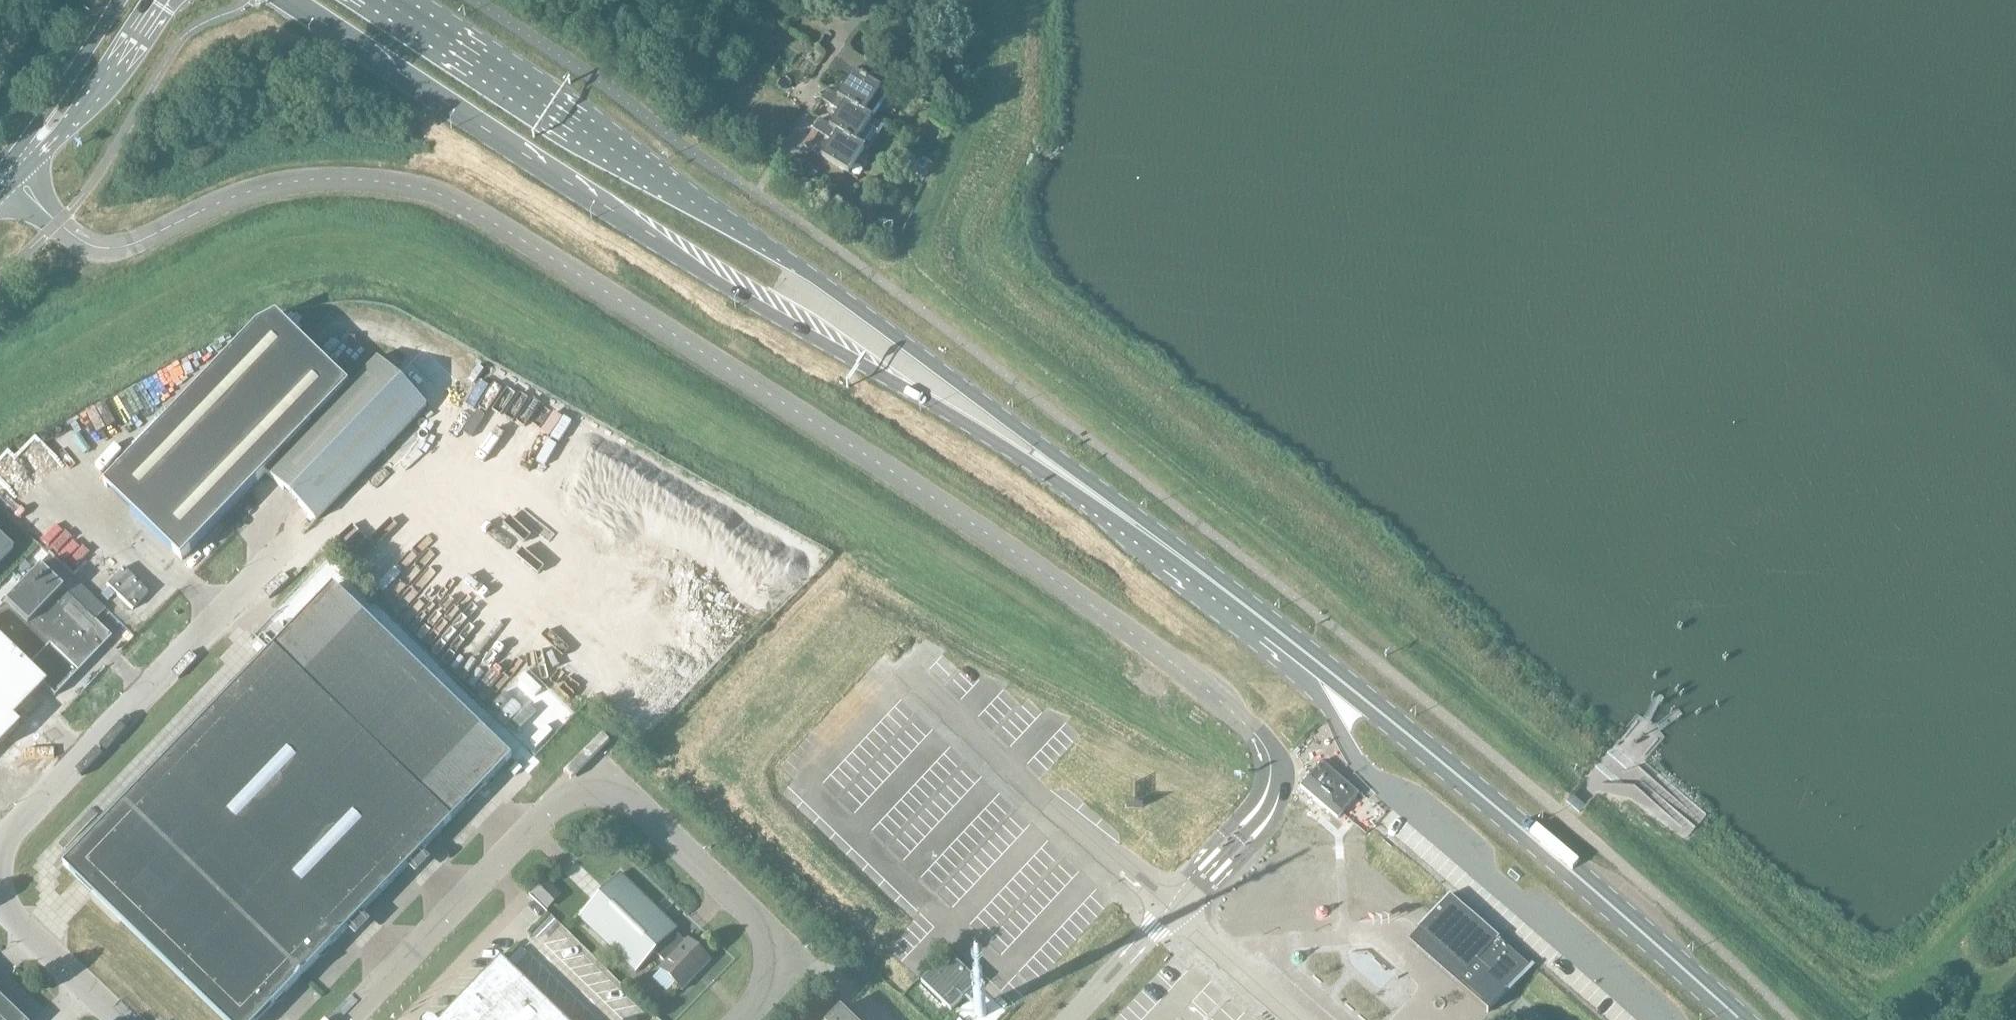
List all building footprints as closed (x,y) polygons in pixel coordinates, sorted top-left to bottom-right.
[(877,67),(844,46),(829,69),(847,81),(837,96),(873,118),(889,93),(868,80),(877,67)] [(838,111),(829,125),(857,143),(873,118),(837,96),(828,90),(822,100),(838,111)] [(820,119),(814,129),(831,140),(821,156),(848,173),(864,147),(857,143),(829,125),(820,119)] [(105,485),(181,560),(266,473),(315,521),(427,406),(378,359),(351,387),(278,316),(259,326),(105,485)] [(647,485),(653,495),(674,482),(668,473),(647,485)] [(0,538),(0,562),(12,550),(0,538)] [(43,686),(54,696),(111,638),(39,568),(0,608),(0,745),(18,726),(11,720),(43,686)] [(224,1019),(260,1019),(512,757),(333,585),(64,866),(224,1019)] [(139,600),(152,607),(159,594),(146,587),(139,600)] [(117,617),(130,627),(143,610),(130,600),(117,617)] [(546,721),(558,705),(543,694),(537,702),(545,709),(540,716),(546,721)] [(544,741),(539,725),(526,729),(531,745),(544,741)] [(1309,776),(1300,786),(1314,798),(1338,819),(1343,812),(1359,793),(1322,762),(1309,776)] [(1433,913),(1418,931),(1419,932),(1420,930),(1467,972),(1457,983),(1488,1010),(1487,1011),(1488,1012),(1528,966),(1498,939),(1499,937),(1511,924),(1495,910),(1582,810),(1575,804),(1569,799),(1482,899),(1461,881),(1449,894),(1433,913)] [(675,933),(677,930),(620,875),(579,917),(636,972),(653,954),(663,964),(658,969),(681,990),(709,961),(687,940),(685,942),(675,933)] [(546,881),(534,894),(548,908),(551,905),(550,902),(555,897),(558,898),(561,895),(546,881)] [(951,1010),(978,981),(948,953),(921,981),(951,1010)] [(501,958),(442,1019),(565,1019),(501,958)] [(0,1002),(0,1019),(19,1019),(0,1002)] [(841,1009),(830,1019),(853,1019),(841,1009)]
